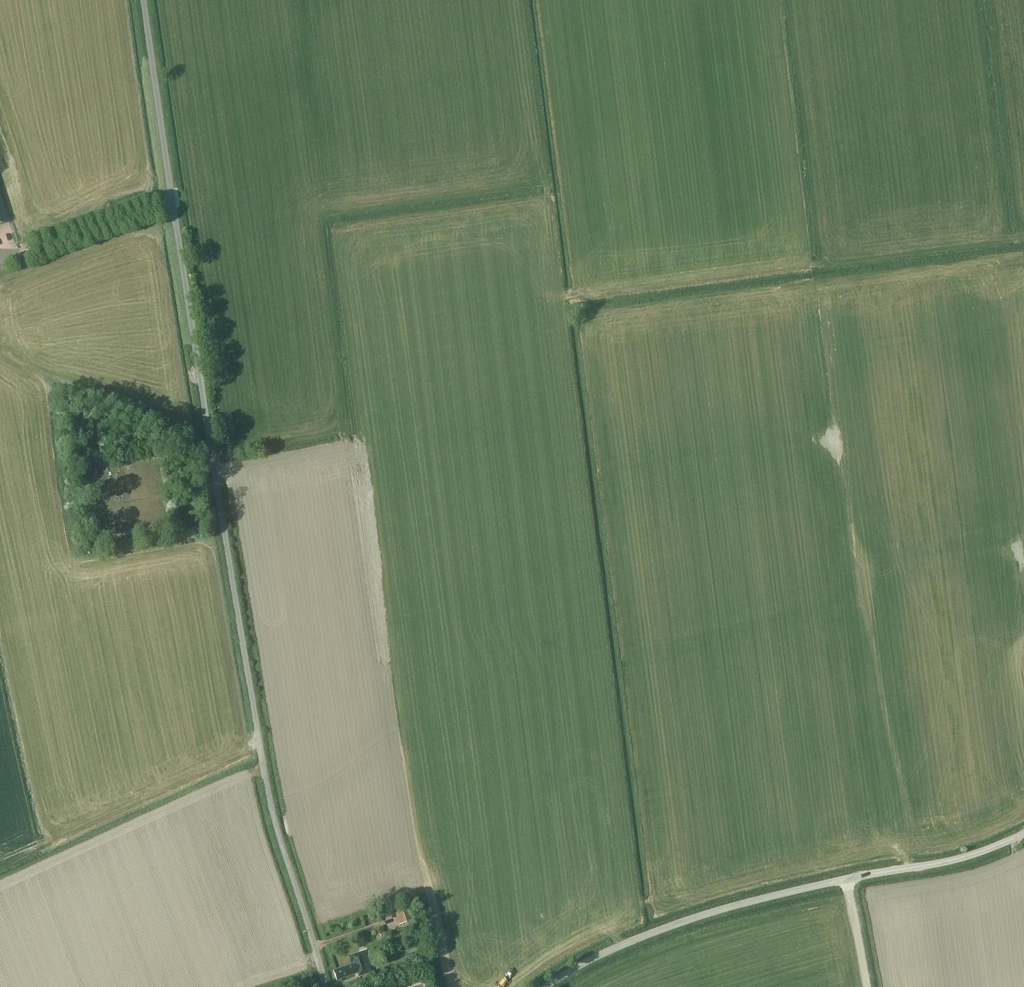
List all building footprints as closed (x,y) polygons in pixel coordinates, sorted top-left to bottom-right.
[(9,222),(0,196),(0,224),(9,222)] [(413,919),(408,905),(394,909),(399,924),(413,919)] [(417,951),(414,944),(397,951),(400,958),(417,951)] [(354,964),(347,966),(332,971),(335,980),(357,973),(359,976),(371,972),(364,951),(351,955),(354,964)]
